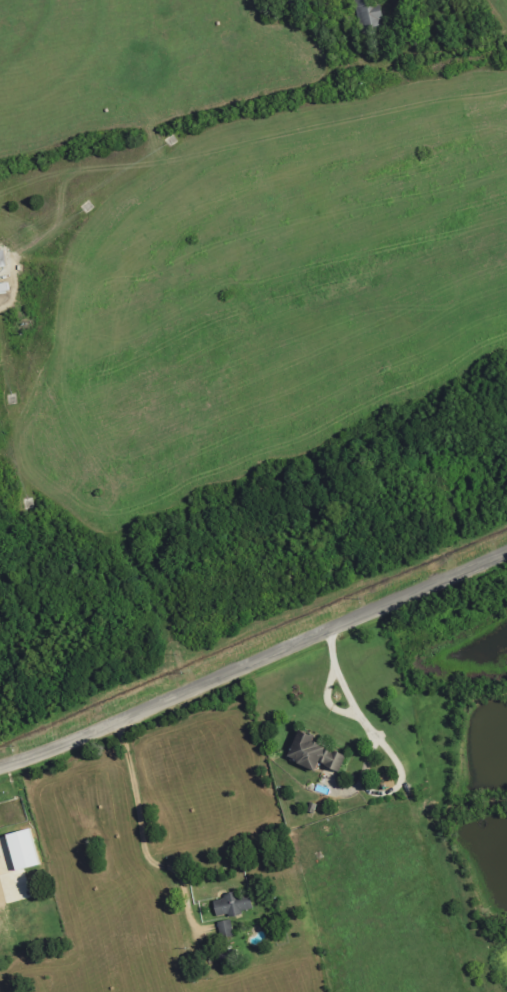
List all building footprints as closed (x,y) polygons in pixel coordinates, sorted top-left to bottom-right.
[(368,33),(397,22),(389,1),(382,3),(381,0),(355,0),(368,33)] [(285,759),(298,763),(299,761),(337,773),(343,754),(308,743),(310,736),(293,730),(285,759)] [(3,835),(12,871),(35,865),(26,829),(3,835)] [(251,911),(247,891),(210,898),(214,918),(251,911)] [(217,920),(218,942),(233,941),(231,919),(217,920)]
